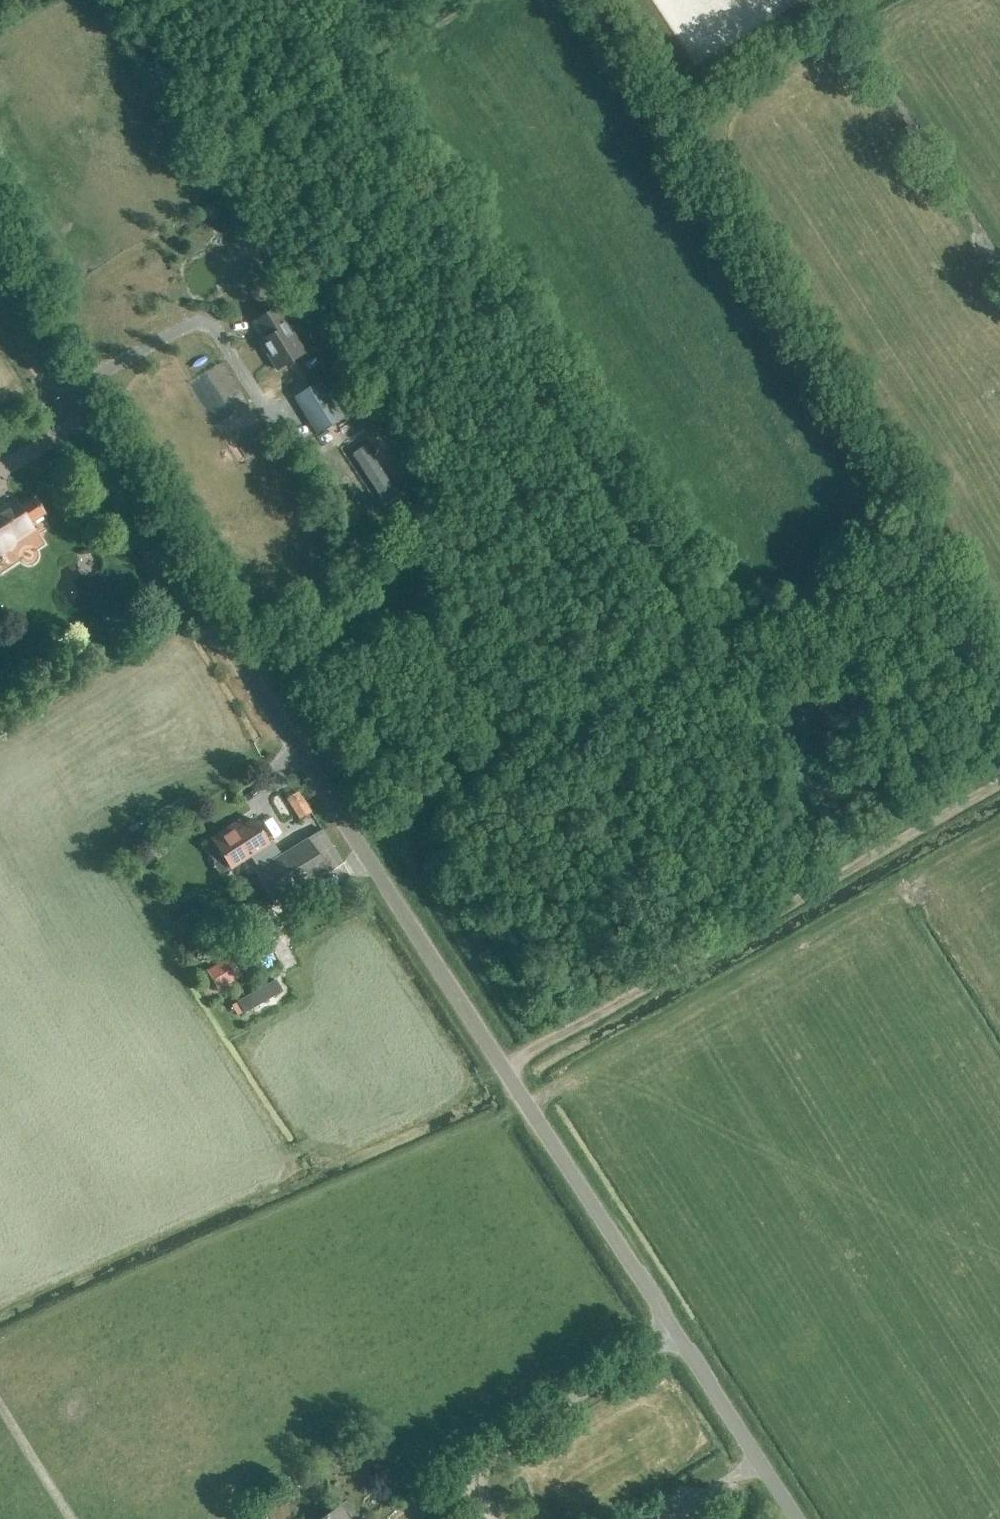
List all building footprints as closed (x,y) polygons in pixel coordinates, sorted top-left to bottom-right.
[(274,368),(302,351),(275,307),(254,319),(265,337),(258,342),(274,368)] [(344,417),(322,380),(293,398),(316,434),(344,417)] [(384,503),(398,494),(364,445),(351,454),(384,503)] [(8,547),(11,539),(31,527),(28,522),(43,513),(33,497),(18,507),(13,500),(0,508),(0,553),(8,547)] [(299,821),(311,813),(297,792),(285,799),(299,821)] [(230,870),(250,857),(258,870),(254,872),(274,905),(340,863),(320,831),(283,854),(274,839),(268,843),(253,820),(243,826),(240,821),(211,839),(230,870)] [(331,820),(319,827),(337,857),(349,849),(331,820)] [(230,956),(206,970),(217,989),(241,976),(230,956)] [(275,980),(237,1001),(244,1013),(282,992),(275,980)] [(355,1513),(349,1503),(326,1518),(350,1518),(357,1515),(355,1513)]
